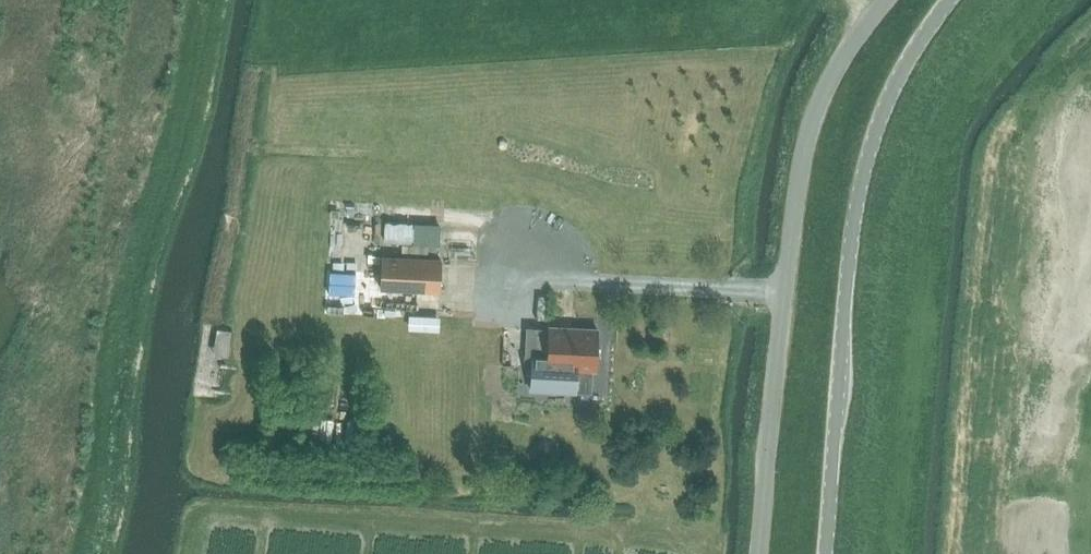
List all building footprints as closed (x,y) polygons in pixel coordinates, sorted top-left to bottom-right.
[(381,289),(439,292),(441,259),(383,256),(381,289)] [(533,348),(531,390),(575,392),(576,369),(595,370),(597,329),(550,326),(549,329),(534,328),(533,348)] [(526,361),(526,350),(516,350),(517,329),(504,328),(503,361),(526,361)] [(206,331),(206,354),(227,354),(227,331),(206,331)]
